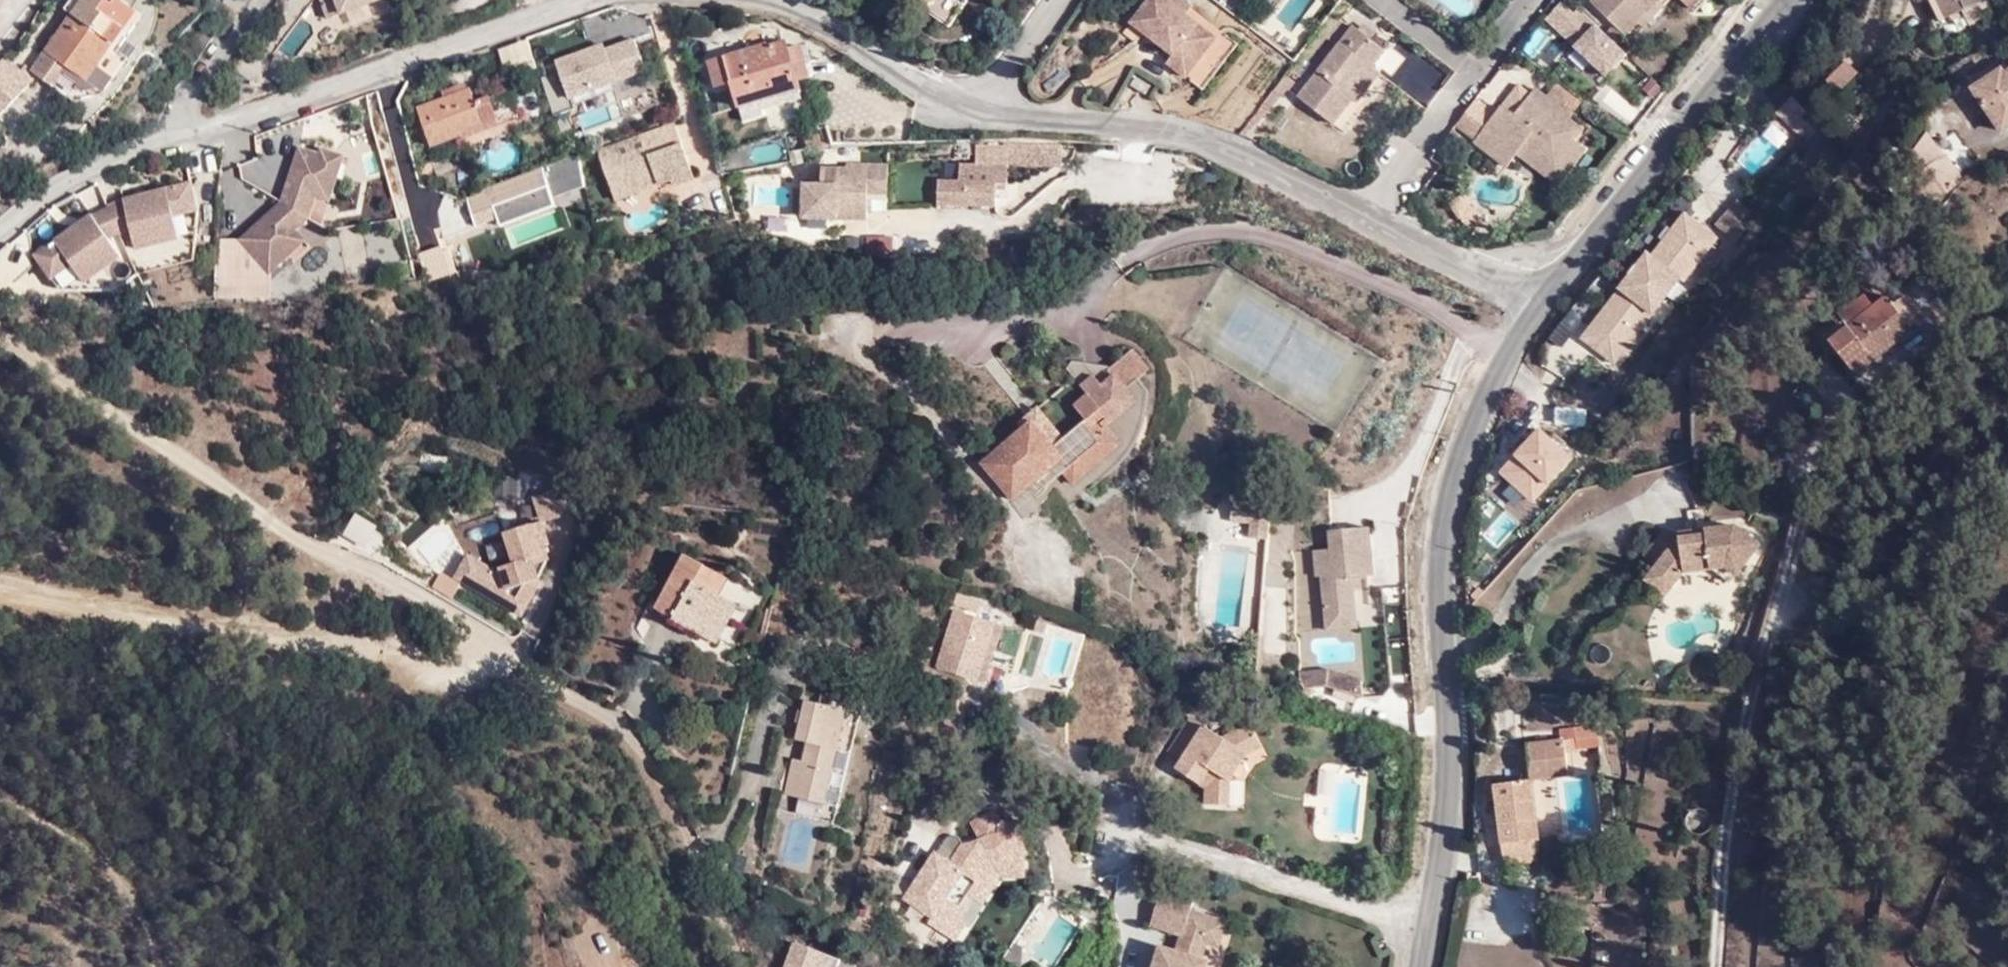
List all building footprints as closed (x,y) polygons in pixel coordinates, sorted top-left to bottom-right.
[(131,16),(108,0),(84,0),(48,50),(89,79),(105,55),(131,16)] [(384,0),(319,0),(325,20),(385,3),(384,0)] [(937,9),(954,18),(965,0),(943,0),(937,9)] [(1189,18),(1170,4),(1165,0),(1153,0),(1133,25),(1146,36),(1177,59),(1172,68),(1210,97),(1240,57),(1189,18)] [(1189,18),(1193,11),(1178,0),(1173,0),(1170,4),(1189,18)] [(1591,2),(1623,37),(1637,24),(1660,2),(1662,0),(1593,0),(1591,2)] [(1947,17),(1939,0),(1929,0),(1938,21),(1947,17)] [(1947,17),(1983,0),(1939,0),(1947,17)] [(1585,25),(1561,2),(1545,17),(1571,41),(1585,25)] [(1660,2),(1637,24),(1641,29),(1664,8),(1660,2)] [(137,21),(131,16),(105,55),(111,59),(137,21)] [(1140,44),(1146,36),(1133,25),(1127,33),(1140,44)] [(1365,65),(1371,69),(1384,51),(1353,28),(1298,100),(1334,127),(1354,101),(1344,94),(1365,65)] [(2007,49),(2007,38),(1996,43),(2000,53),(2007,49)] [(794,65),(806,62),(800,46),(789,49),(786,40),(767,46),(765,44),(711,61),(717,85),(732,81),(744,121),(764,116),(762,111),(801,99),(798,88),(800,87),(798,79),(794,65)] [(111,59),(105,55),(89,79),(48,50),(34,71),(69,96),(76,98),(84,97),(93,92),(114,62),(111,59)] [(810,75),(806,62),(794,65),(798,79),(810,75)] [(1843,94),(1858,77),(1846,64),(1830,80),(1843,94)] [(1381,76),(1371,69),(1365,65),(1344,94),(1354,101),(1359,106),(1381,76)] [(2007,73),(2004,69),(1976,87),(2004,130),(2007,127),(2007,73)] [(1392,84),(1381,76),(1359,106),(1340,131),(1351,139),(1392,84)] [(1150,90),(1135,79),(1126,91),(1142,100),(1150,90)] [(1570,117),(1583,101),(1558,82),(1546,98),(1561,110),(1570,117)] [(446,98),(468,90),(465,83),(443,90),(446,98)] [(1513,118),(1531,97),(1516,86),(1500,108),(1513,118)] [(471,89),(468,90),(446,98),(420,108),(433,144),(461,134),(460,130),(517,111),(510,90),(476,102),(471,89)] [(1561,110),(1546,98),(1536,91),(1531,97),(1556,117),(1561,110)] [(1568,121),(1570,117),(1561,110),(1556,117),(1531,97),(1513,118),(1500,108),(1473,143),(1506,170),(1517,155),(1525,143),(1555,166),(1574,142),(1582,132),(1568,121)] [(1354,101),(1334,127),(1340,131),(1359,106),(1354,101)] [(1801,118),(1788,105),(1779,113),(1792,127),(1801,118)] [(520,118),(517,111),(460,130),(461,134),(463,139),(520,118)] [(691,179),(672,123),(595,150),(612,200),(669,180),(671,186),(691,179)] [(809,150),(822,147),(817,133),(806,137),(809,150)] [(389,141),(395,165),(410,160),(404,136),(389,141)] [(1065,144),(1054,143),(1012,141),(1012,144),(978,142),(977,166),(961,166),(961,179),(937,178),(937,208),(996,209),(998,187),(1008,187),(1009,166),(1065,167),(1065,144)] [(1585,151),(1574,142),(1555,166),(1525,143),(1517,155),(1557,187),(1585,151)] [(299,152),(282,205),(237,244),(267,279),(283,265),(283,255),(295,244),(290,238),(294,234),(307,222),(315,200),(328,205),(334,187),(329,177),(333,163),(319,159),(299,152)] [(320,153),(319,159),(333,163),(329,177),(334,187),(343,160),(320,153)] [(1970,187),(1953,162),(1947,153),(1923,169),(1944,203),(1970,187)] [(1960,156),(1953,162),(1970,187),(1976,182),(1960,156)] [(887,192),(887,166),(845,165),(846,169),(820,168),(820,185),(804,185),(803,217),(867,218),(868,192),(887,192)] [(1478,214),(1448,199),(1442,210),(1473,225),(1478,214)] [(138,254),(145,219),(99,210),(87,278),(122,284),(128,252),(138,254)] [(1674,247),(1696,220),(1691,215),(1669,243),(1674,247)] [(1723,241),(1696,220),(1674,247),(1669,243),(1658,257),(1652,253),(1614,301),(1619,306),(1602,329),(1596,324),(1584,339),(1606,356),(1618,341),(1629,351),(1686,279),(1690,283),(1692,280),(1719,245),(1723,241)] [(304,246),(294,234),(290,238),(295,244),(283,255),(283,265),(304,246)] [(1726,252),(1719,245),(1692,280),(1700,287),(1726,252)] [(1847,318),(1827,334),(1857,373),(1914,328),(1912,325),(1926,315),(1909,292),(1895,304),(1889,295),(1877,304),(1851,325),(1847,318)] [(1823,329),(1827,334),(1847,318),(1851,325),(1877,304),(1868,293),(1823,329)] [(1619,306),(1614,301),(1596,324),(1602,329),(1619,306)] [(1618,366),(1629,351),(1618,341),(1606,356),(1618,366)] [(1104,428),(1110,423),(1138,399),(1128,387),(1150,369),(1133,349),(1108,370),(1114,376),(1092,395),(1090,393),(1076,406),(1081,412),(1086,418),(1057,443),(1050,442),(1048,446),(1039,445),(1045,434),(1033,420),(984,463),(1011,500),(1054,464),(1060,459),(1073,475),(1113,440),(1104,428)] [(1086,418),(1081,412),(1056,432),(1047,422),(1033,420),(1045,434),(1039,445),(1048,446),(1050,442),(1057,443),(1086,418)] [(1124,443),(1110,423),(1104,428),(1113,440),(1073,475),(1060,459),(1054,464),(1073,486),(1124,443)] [(1533,504),(1573,459),(1538,428),(1498,473),(1533,504)] [(1267,537),(1271,499),(1230,495),(1227,519),(1245,522),(1244,534),(1267,537)] [(1664,560),(1683,574),(1690,566),(1719,561),(1734,574),(1762,537),(1739,519),(1712,524),(1713,537),(1684,542),(1683,528),(1668,530),(1652,550),(1664,560)] [(465,555),(452,575),(508,606),(539,582),(532,578),(528,561),(548,557),(540,523),(502,532),(510,564),(490,568),(465,555)] [(1713,537),(1712,524),(1683,528),(1684,542),(1713,537)] [(1375,576),(1371,526),(1328,530),(1330,551),(1314,552),(1316,577),(1321,577),(1326,633),(1386,627),(1384,604),(1372,605),(1369,577),(1375,576)] [(700,633),(720,594),(718,593),(728,578),(684,554),(655,607),(674,617),(673,619),(700,633)] [(1673,589),(1683,574),(1664,560),(1654,574),(1673,589)] [(738,604),(720,594),(700,633),(717,642),(738,604)] [(997,622),(954,608),(935,666),(978,681),(997,622)] [(609,691),(606,696),(613,700),(617,695),(609,691)] [(846,710),(810,701),(800,737),(810,740),(805,762),(795,760),(787,792),(825,801),(846,710)] [(1167,750),(1180,759),(1203,724),(1191,715),(1167,750)] [(1203,724),(1180,759),(1174,768),(1203,787),(1204,803),(1230,803),(1231,780),(1248,753),(1263,745),(1249,720),(1220,735),(1203,724)] [(1573,726),(1574,735),(1595,733),(1594,724),(1573,726)] [(1564,727),(1565,736),(1574,735),(1573,726),(1564,727)] [(1595,733),(1574,735),(1575,747),(1596,745),(1595,733)] [(1565,736),(1527,742),(1533,778),(1568,774),(1564,748),(1575,747),(1574,735),(1565,736)] [(1540,840),(1533,778),(1521,780),(1519,769),(1503,771),(1504,783),(1495,784),(1505,860),(1540,856),(1539,840),(1540,840)] [(1002,830),(1001,819),(996,807),(971,821),(980,837),(1002,830)] [(1026,818),(1001,819),(1002,830),(980,837),(963,842),(951,859),(936,849),(903,898),(932,917),(930,922),(957,941),(968,924),(963,921),(977,898),(971,893),(991,862),(1027,862),(1026,818)] [(1026,877),(1027,862),(991,862),(971,893),(977,898),(985,904),(1002,878),(1026,877)] [(1151,966),(1203,966),(1205,961),(1195,957),(1200,939),(1195,938),(1203,913),(1187,909),(1190,900),(1160,891),(1150,922),(1178,931),(1173,949),(1157,944),(1151,966)] [(1226,920),(1203,913),(1195,938),(1200,939),(1218,945),(1226,920)] [(798,944),(789,966),(838,966),(840,960),(798,944)]
